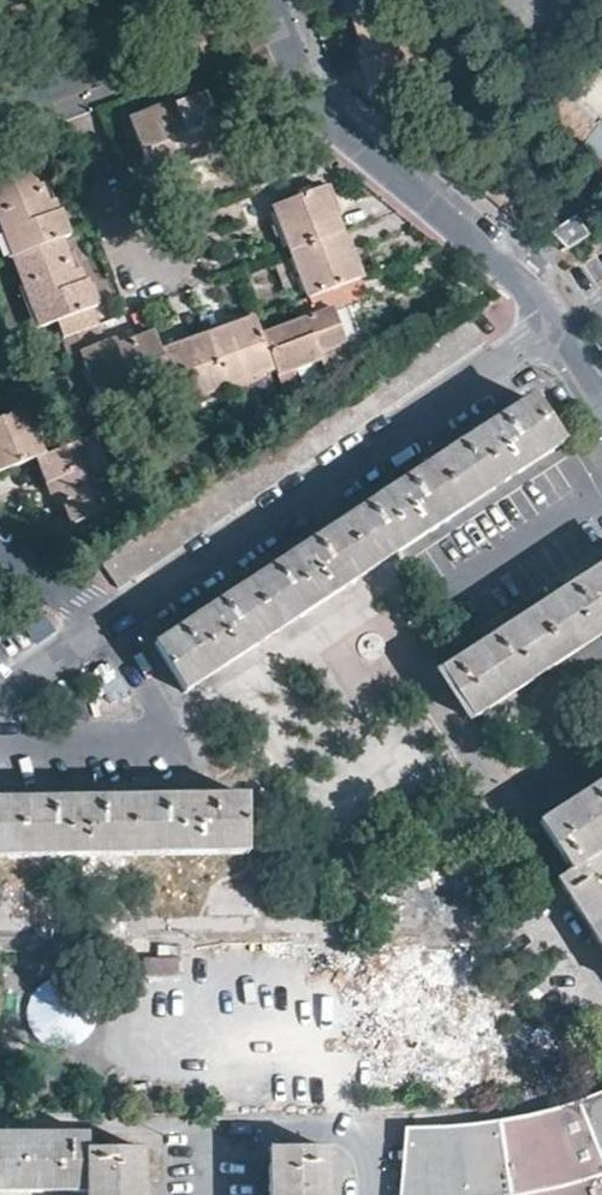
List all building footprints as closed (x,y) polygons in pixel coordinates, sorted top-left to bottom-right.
[(601,162),(601,110),(574,81),(557,98),(549,91),(541,99),(601,162)] [(217,151),(217,149),(208,125),(214,123),(203,94),(176,104),(173,103),(128,120),(149,177),(217,151)] [(208,125),(217,149),(231,143),(223,120),(214,123),(208,125)] [(0,181),(0,221),(14,256),(59,239),(69,235),(59,211),(51,213),(33,168),(0,181)] [(291,253),(343,232),(326,187),(274,206),(291,253)] [(587,209),(556,229),(571,244),(601,225),(601,224),(587,209)] [(347,283),(360,278),(343,232),(291,253),(308,299),(347,283)] [(56,322),(62,338),(96,325),(89,308),(95,306),(86,282),(77,284),(59,239),(14,256),(39,325),(31,328),(32,331),(56,322)] [(355,304),(347,283),(308,299),(314,317),(262,338),(275,370),(279,380),(322,363),(330,377),(355,366),(335,313),(355,304)] [(209,336),(228,388),(275,370),(262,338),(256,319),(255,318),(209,336)] [(125,397),(173,378),(163,354),(155,331),(109,349),(106,341),(103,341),(96,325),(62,338),(69,357),(80,353),(99,400),(123,391),(125,397)] [(173,378),(183,406),(228,388),(209,336),(163,354),(173,378)] [(185,693),(560,446),(529,398),(503,415),(392,488),(283,560),(196,617),(179,628),(155,644),(185,693)] [(38,457),(45,454),(29,411),(0,422),(0,471),(38,457)] [(45,454),(38,457),(48,482),(56,480),(73,523),(121,507),(94,436),(45,454)] [(441,670),(472,719),(485,710),(601,634),(601,565),(441,670)] [(32,605),(0,627),(0,667),(51,632),(32,605)] [(544,820),(539,823),(570,871),(557,879),(601,948),(601,782),(544,820)] [(248,796),(224,797),(184,797),(76,799),(0,800),(0,857),(248,853),(248,796)] [(146,977),(178,979),(180,961),(147,959),(146,977)] [(64,974),(64,992),(83,992),(84,974),(64,974)] [(549,1117),(519,1124),(467,1132),(414,1134),(412,1156),(409,1194),(601,1194),(601,1098),(587,1105),(549,1117)] [(145,1149),(89,1149),(89,1134),(0,1133),(0,1192),(87,1192),(87,1194),(145,1194),(145,1172),(145,1149)] [(328,1149),(299,1149),(270,1149),(270,1161),(270,1194),(328,1194),(328,1149)]
